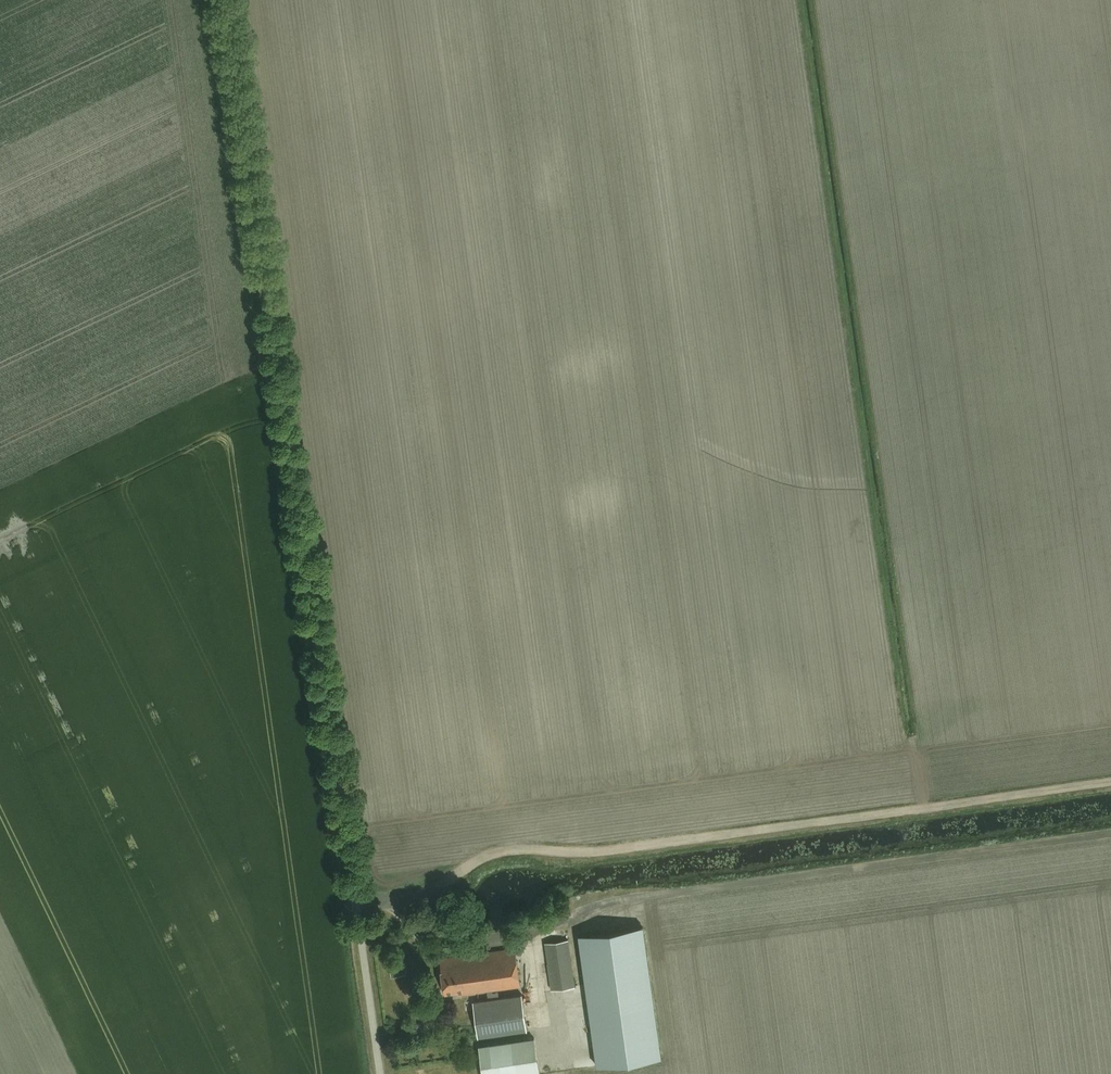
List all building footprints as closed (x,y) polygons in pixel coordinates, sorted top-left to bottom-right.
[(642,927),(580,937),(599,1066),(661,1057),(642,927)] [(546,941),(553,988),(576,985),(569,938),(546,941)] [(440,957),(440,958),(445,994),(457,992),(457,995),(458,995),(458,996),(459,996),(459,995),(519,986),(519,987),(520,987),(520,986),(515,948),(515,947),(514,947),(514,948),(441,958),(440,957)] [(522,994),(473,1001),(478,1037),(527,1031),(522,994)] [(479,1046),(483,1073),(540,1073),(535,1038),(479,1046)]
